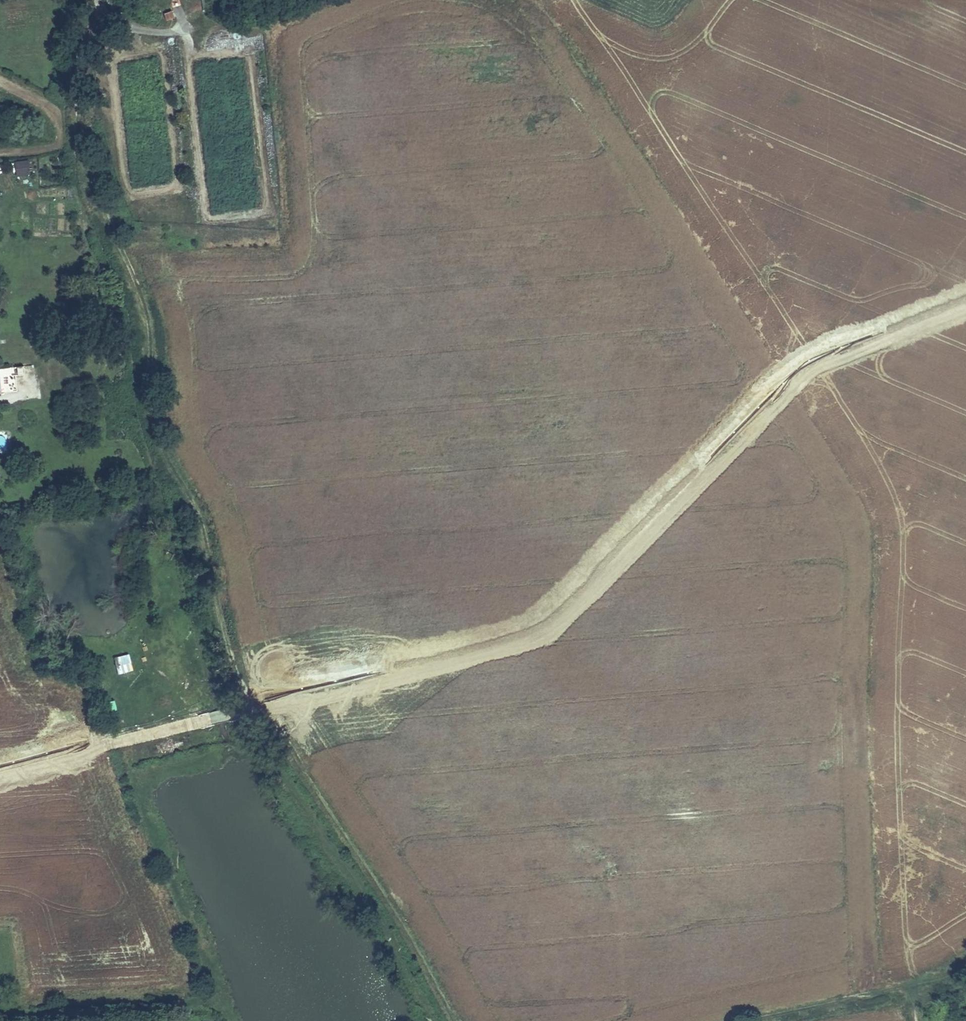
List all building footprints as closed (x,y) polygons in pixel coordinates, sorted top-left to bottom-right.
[(27,160),(14,161),(15,175),(28,174),(27,160)] [(15,392),(16,375),(23,375),(23,370),(2,369),(1,391),(15,392)] [(112,660),(117,675),(133,670),(128,655),(112,660)]
